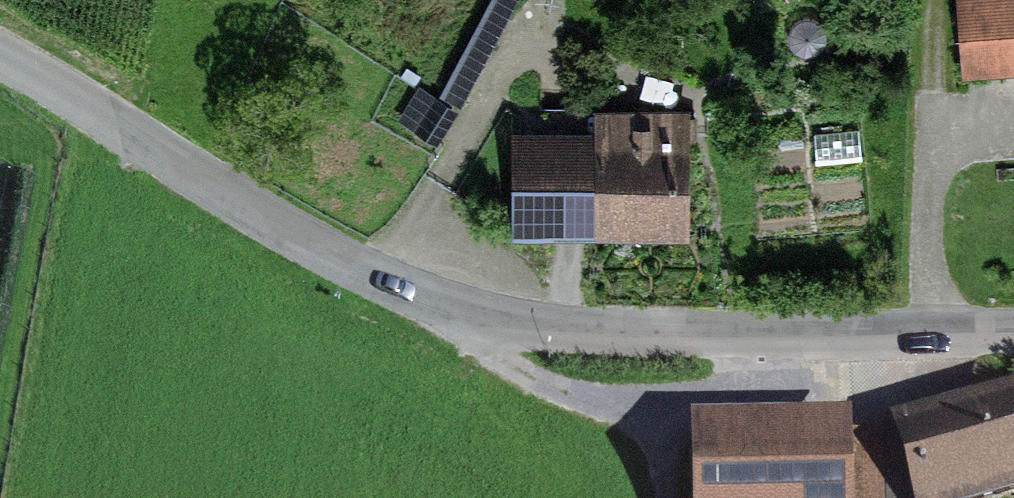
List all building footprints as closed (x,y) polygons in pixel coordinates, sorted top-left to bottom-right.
[(965,80),(1013,75),(1013,0),(957,0),(965,80)] [(504,239),(679,237),(677,114),(503,116),(504,239)] [(1013,489),(1013,382),(858,422),(878,497),(978,497),(1013,489)] [(676,417),(681,497),(848,497),(843,408),(676,417)]
